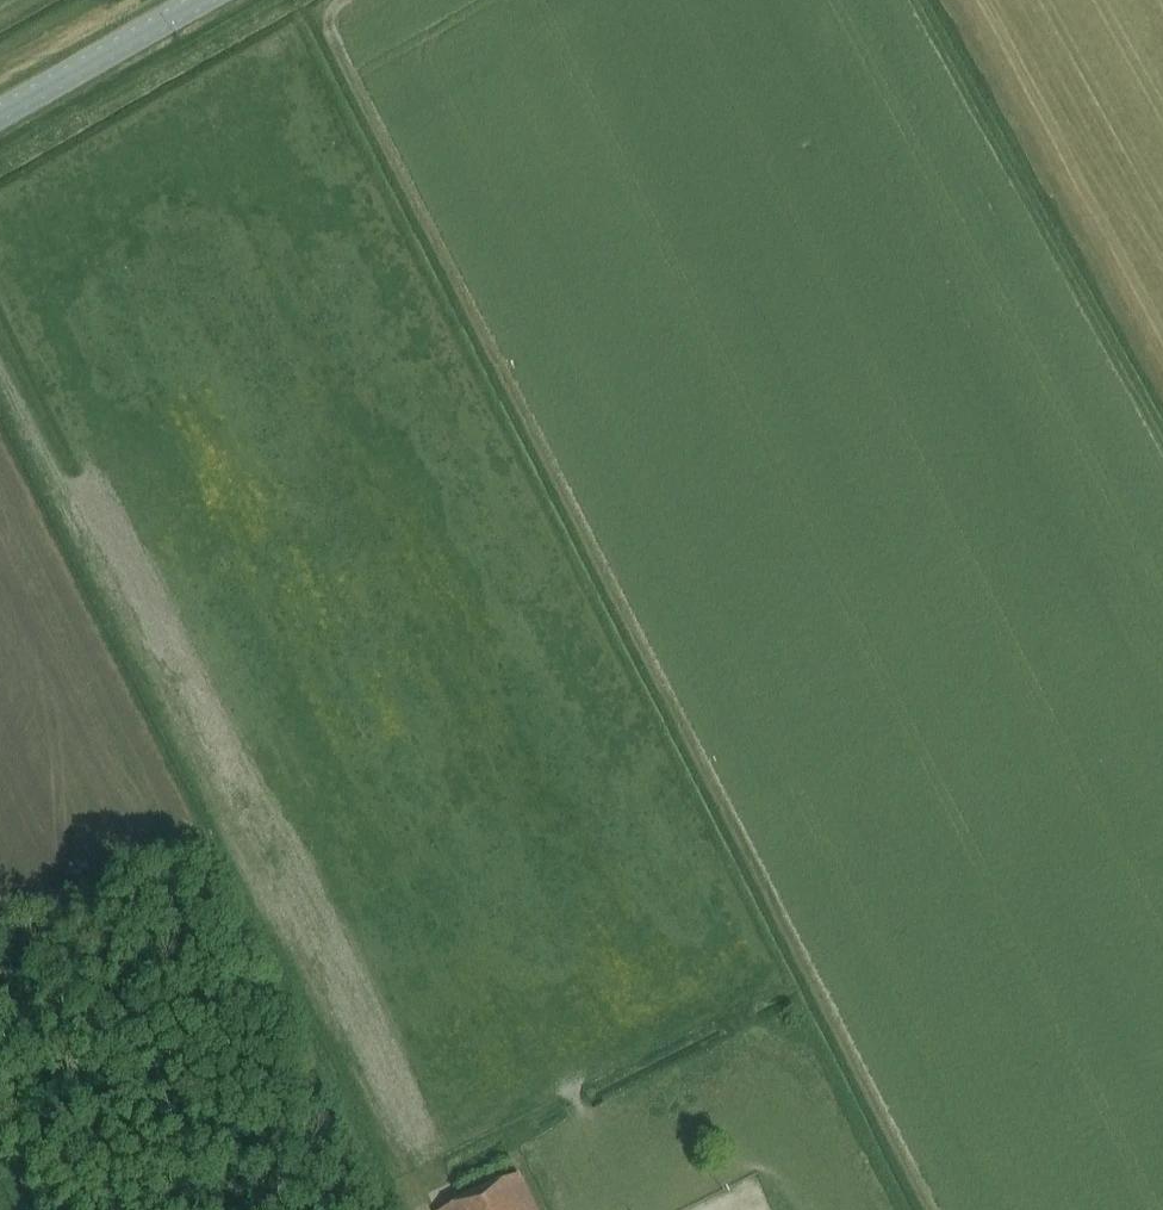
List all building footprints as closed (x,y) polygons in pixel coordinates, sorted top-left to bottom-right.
[(522,1175),(449,1209),(539,1209),(522,1175)]
